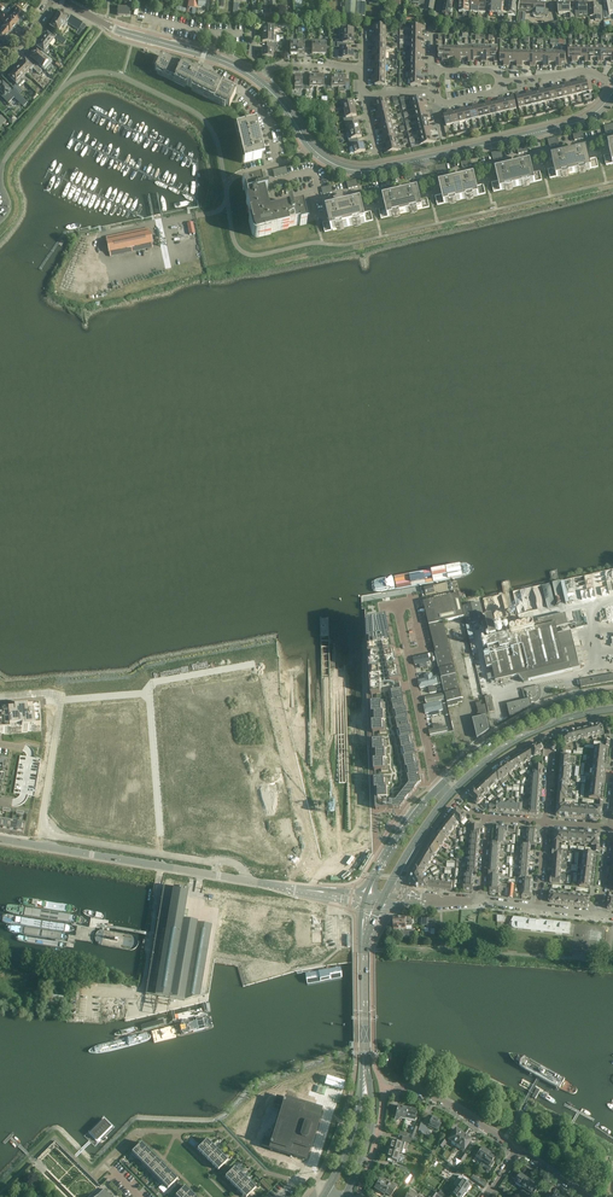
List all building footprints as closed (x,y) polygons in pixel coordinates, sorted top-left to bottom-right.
[(189,8),(198,9),(198,0),(189,0),(189,8)] [(356,14),(357,0),(346,0),(345,14),(356,14)] [(433,10),(435,0),(410,0),(410,3),(422,5),(422,4),(426,5),(425,9),(433,10)] [(452,18),(454,10),(452,9),(453,1),(449,0),(445,0),(443,14),(446,15),(446,17),(452,18)] [(459,12),(469,12),(470,1),(459,0),(459,12)] [(478,12),(479,0),(471,0),(470,12),(475,12),(475,15),(477,15),(477,12),(478,12)] [(488,11),(488,2),(486,2),(486,0),(479,0),(478,12),(488,13),(488,11)] [(498,17),(503,17),(503,16),(504,9),(508,9),(509,2),(504,1),(491,0),(491,1),(489,0),(488,11),(490,12),(490,13),(498,14),(498,16),(498,17)] [(518,12),(536,12),(537,4),(537,2),(520,0),(518,12)] [(356,17),(365,17),(366,3),(357,2),(356,17)] [(508,13),(516,14),(517,3),(509,2),(508,13)] [(570,3),(558,4),(558,14),(564,14),(565,19),(574,18),(574,9),(570,9),(570,3)] [(575,9),(575,18),(579,18),(580,18),(579,18),(579,16),(588,16),(587,3),(578,3),(578,4),(579,4),(579,9),(575,9)] [(536,15),(548,15),(548,10),(545,10),(545,5),(544,4),(543,4),(542,4),(541,4),(537,4),(536,12),(536,15)] [(595,16),(595,20),(602,20),(602,12),(598,12),(598,4),(589,5),(590,17),(595,16)] [(10,19),(17,25),(24,16),(20,12),(22,10),(17,6),(14,9),(16,11),(10,19)] [(117,16),(129,16),(129,8),(118,8),(117,16)] [(74,37),(78,40),(84,29),(80,27),(82,24),(70,16),(69,18),(64,15),(62,17),(58,14),(53,22),(52,22),(50,25),(50,26),(50,27),(58,32),(65,22),(78,31),(74,37)] [(10,34),(17,25),(10,19),(8,21),(6,19),(7,18),(3,15),(0,19),(0,20),(6,24),(3,28),(2,28),(10,34)] [(262,28),(262,35),(273,36),(273,29),(276,29),(276,25),(268,25),(268,28),(262,28)] [(2,43),(10,34),(2,28),(3,28),(0,26),(0,41),(2,43)] [(340,37),(354,37),(354,30),(348,30),(348,26),(340,26),(340,30),(340,37)] [(40,39),(49,46),(54,39),(47,34),(45,36),(43,35),(40,39)] [(54,38),(64,44),(66,41),(57,34),(54,38)] [(268,46),(276,47),(276,43),(276,36),(273,36),(262,35),(262,43),(268,43),(268,46)] [(338,47),(340,47),(348,48),(348,44),(354,44),(354,37),(340,37),(340,43),(338,43),(338,47)] [(44,53),(46,55),(49,52),(46,50),(49,46),(40,39),(37,44),(39,45),(37,47),(44,53)] [(297,54),(297,43),(297,40),(286,40),(286,48),(290,48),(290,54),(297,54)] [(304,48),(308,48),(308,41),(304,40),(304,43),(297,43),(297,54),(304,54),(304,48)] [(312,54),(319,54),(319,44),(312,43),(312,41),(308,41),(308,48),(312,48),(312,54)] [(319,54),(326,55),(326,49),(330,49),(330,41),(319,41),(319,44),(319,54)] [(262,57),(273,58),(273,50),(276,50),(276,47),(268,46),(268,50),(262,50),(262,57)] [(343,59),(354,59),(354,52),(348,51),(348,48),(340,47),(340,51),(343,51),(343,59)] [(38,66),(44,71),(50,64),(52,61),(41,52),(40,55),(37,52),(36,53),(34,52),(31,56),(33,57),(32,58),(39,65),(38,66)] [(154,71),(229,107),(231,103),(235,94),(233,93),(234,91),(200,75),(200,74),(193,71),(192,71),(164,57),(163,58),(161,57),(156,66),(154,71)] [(20,66),(19,66),(26,73),(29,70),(30,71),(33,69),(39,75),(42,72),(35,65),(32,68),(25,61),(22,63),(21,63),(20,65),(20,66)] [(16,70),(14,72),(21,79),(26,73),(19,66),(19,67),(18,67),(16,68),(16,70)] [(11,75),(8,77),(16,84),(13,87),(13,88),(19,95),(23,91),(18,87),(20,85),(24,81),(21,79),(14,72),(12,72),(11,73),(11,75)] [(305,90),(305,82),(302,82),(302,76),(295,76),(294,87),(301,87),(301,90),(305,90)] [(312,87),(316,87),(316,76),(309,76),(309,82),(305,82),(305,90),(310,90),(312,88),(312,87)] [(323,90),(327,90),(327,83),(323,83),(324,77),(316,76),(316,87),(323,87),(323,90)] [(331,87),(338,88),(338,77),(331,77),(331,83),(327,83),(327,90),(331,90),(331,87)] [(345,91),(349,91),(349,83),(345,83),(345,77),(338,77),(338,88),(345,88),(345,91)] [(579,80),(583,94),(583,97),(590,95),(589,92),(593,91),(590,81),(583,83),(582,79),(579,80)] [(574,85),(576,95),(583,94),(579,80),(577,81),(577,84),(574,85)] [(567,83),(570,97),(576,95),(574,85),(570,86),(570,82),(567,83)] [(561,88),(564,98),(570,97),(567,83),(564,84),(565,87),(561,88)] [(1,93),(0,93),(0,95),(8,103),(14,98),(23,107),(27,103),(14,90),(11,92),(2,84),(1,85),(0,84),(0,92),(1,93)] [(554,86),(557,100),(564,98),(561,88),(557,89),(557,85),(554,86)] [(548,91),(551,101),(557,100),(554,86),(551,87),(552,90),(548,91)] [(541,89),(544,103),(551,101),(548,91),(545,92),(544,88),(541,89)] [(536,94),(538,104),(544,103),(541,89),(538,90),(539,93),(536,94)] [(529,92),(532,106),(538,104),(536,94),(532,95),(531,91),(529,92)] [(523,97),(525,107),(532,106),(529,92),(526,93),(526,96),(523,97)] [(516,95),(519,109),(525,107),(523,97),(519,98),(519,94),(516,95)] [(507,101),(510,111),(516,109),(513,96),(510,96),(511,100),(507,101)] [(412,100),(413,107),(427,104),(426,101),(423,101),(422,98),(412,100)] [(500,99),(504,112),(510,111),(507,101),(504,102),(503,98),(500,99)] [(495,104),(497,114),(504,112),(500,99),(497,99),(498,103),(495,104)] [(333,110),(334,114),(345,112),(355,109),(354,102),(348,104),(347,100),(339,102),(340,105),(343,105),(344,107),(333,110)] [(377,109),(388,106),(386,100),(372,103),(373,106),(377,105),(377,109)] [(488,102),(491,115),(497,114),(495,104),(491,105),(490,101),(488,102)] [(482,107),(484,117),(491,115),(488,102),(485,102),(486,106),(482,107)] [(413,107),(415,113),(425,111),(424,107),(428,106),(427,104),(413,107)] [(475,105),(478,118),(484,117),(482,107),(478,108),(478,104),(475,105)] [(469,110),(472,120),(478,118),(475,105),(472,106),(473,109),(469,110)] [(375,116),(389,112),(388,106),(377,109),(378,112),(375,113),(375,116)] [(462,108),(465,122),(472,120),(469,110),(466,111),(465,107),(462,108)] [(457,113),(459,123),(465,122),(462,108),(459,109),(460,112),(457,113)] [(343,119),(344,123),(352,121),(351,117),(357,116),(355,109),(345,112),(346,118),(343,119)] [(449,111),(453,125),(459,123),(457,113),(453,114),(452,110),(449,111)] [(415,113),(416,119),(430,116),(429,113),(426,114),(425,111),(415,113)] [(444,116),(446,126),(453,125),(449,111),(447,112),(447,115),(444,116)] [(380,121),(391,119),(389,112),(375,116),(376,119),(380,118),(380,121)] [(416,119),(418,126),(428,123),(427,120),(431,119),(430,116),(416,119)] [(378,128),(392,125),(391,119),(380,121),(381,125),(378,126),(378,128)] [(348,126),(350,133),(360,130),(359,123),(353,125),(352,121),(344,123),(345,127),(348,126)] [(418,126),(419,132),(433,129),(432,126),(429,127),(428,123),(418,126)] [(236,128),(244,163),(261,159),(260,152),(263,152),(261,147),(259,148),(256,135),(258,134),(257,130),(255,131),(253,124),(250,125),(236,128)] [(383,134),(394,131),(392,125),(378,128),(379,131),(383,130),(383,134)] [(419,132),(421,138),(431,136),(430,133),(434,132),(433,129),(419,132)] [(348,140),(349,144),(357,142),(356,138),(362,137),(360,130),(350,133),(351,139),(348,140)] [(381,141),(395,138),(394,131),(383,134),(384,137),(381,138),(381,141)] [(421,138),(422,145),(436,142),(435,139),(432,140),(431,136),(421,138)] [(386,147),(397,144),(395,138),(381,141),(382,144),(386,143),(386,147)] [(353,147),(355,154),(365,151),(364,144),(358,146),(357,142),(349,144),(350,148),(353,147)] [(604,158),(606,165),(612,164),(612,142),(608,144),(609,146),(608,146),(611,157),(604,158)] [(384,151),(385,154),(398,151),(397,144),(386,147),(387,150),(384,151)] [(555,170),(548,172),(550,179),(598,167),(597,160),(590,162),(587,151),(586,149),(580,150),(575,151),(563,154),(558,155),(551,157),(552,160),(555,170)] [(499,184),(492,185),(493,192),(542,181),(540,174),(534,175),(531,165),(530,162),(524,164),(519,165),(507,168),(502,169),(495,170),(496,173),(499,184)] [(248,221),(251,234),(252,235),(252,236),(253,236),(254,237),(255,238),(256,238),(257,238),(258,238),(271,235),(270,233),(276,232),(276,230),(306,223),(304,214),(310,212),(307,199),(300,200),(302,206),(292,209),(291,209),(291,206),(290,205),(289,205),(288,205),(287,206),(287,207),(283,208),(283,211),(269,214),(268,213),(264,199),(267,198),(266,194),(267,194),(267,193),(267,192),(267,191),(266,190),(265,190),(262,191),(260,181),(266,179),(264,173),(251,176),(253,182),(243,185),(250,214),(249,215),(250,221),(248,221)] [(442,197),(435,199),(437,206),(486,194),(484,187),(477,189),(475,178),(474,175),(468,177),(463,178),(450,181),(446,182),(439,184),(440,187),(442,197)] [(386,210),(379,212),(381,219),(430,207),(428,200),(421,202),(419,192),(418,192),(418,189),(411,190),(407,191),(407,192),(394,195),(394,194),(389,196),(390,196),(383,197),(384,200),(383,200),(386,210)] [(330,224),(323,225),(325,232),(373,221),(372,214),(365,215),(362,205),(362,202),(355,204),(351,205),(338,208),(333,209),(327,211),(327,213),(330,224)] [(106,238),(110,257),(152,248),(148,229),(106,238)] [(424,588),(426,596),(435,594),(433,586),(424,588)] [(424,605),(427,617),(429,625),(444,622),(464,617),(459,594),(424,602),(424,605)] [(484,621),(480,603),(462,607),(466,625),(484,621)] [(567,619),(565,613),(538,620),(538,622),(540,631),(556,627),(555,622),(567,619)] [(486,618),(491,637),(496,635),(492,617),(486,618)] [(493,667),(494,674),(489,676),(490,680),(495,679),(496,681),(519,676),(519,678),(524,682),(525,682),(525,683),(529,682),(529,681),(573,671),(572,665),(579,663),(573,641),(560,644),(556,627),(540,631),(538,622),(534,623),(536,628),(534,629),(511,634),(491,639),(491,637),(486,618),(486,622),(482,623),(486,640),(490,657),(485,659),(487,669),(493,667)] [(556,627),(568,625),(567,619),(555,622),(556,627)] [(509,627),(511,634),(534,629),(532,621),(509,627)] [(462,699),(444,622),(429,625),(438,662),(448,707),(453,706),(458,704),(458,703),(457,700),(462,699)] [(386,627),(371,629),(372,658),(370,658),(371,695),(381,695),(379,652),(384,651),(390,684),(400,682),(394,655),(392,656),(386,627)] [(428,655),(414,658),(415,665),(429,662),(428,655)] [(424,680),(418,681),(420,688),(438,684),(436,677),(432,678),(432,674),(429,675),(429,678),(424,680)] [(592,678),(593,685),(603,684),(612,682),(612,675),(603,676),(592,678)] [(592,678),(580,681),(581,688),(593,685),(592,678)] [(540,693),(537,694),(535,688),(524,690),(527,700),(507,705),(510,718),(532,706),(531,703),(536,702),(537,702),(538,701),(539,700),(539,699),(540,698),(540,697),(540,696),(540,695),(540,693)] [(396,691),(391,692),(392,693),(392,696),(393,702),(392,702),(392,703),(398,701),(404,700),(403,697),(402,690),(396,691)] [(443,694),(425,698),(427,704),(445,700),(443,694)] [(485,697),(489,713),(495,712),(491,696),(485,697)] [(404,700),(392,703),(394,711),(406,709),(404,700)] [(442,702),(424,706),(425,714),(444,710),(442,702)] [(384,703),(371,704),(372,714),(384,713),(384,703)] [(479,719),(483,718),(488,717),(485,705),(481,706),(481,703),(476,704),(477,707),(478,713),(477,713),(479,719)] [(10,733),(10,731),(16,730),(21,730),(22,732),(35,731),(35,729),(40,728),(41,728),(39,709),(39,708),(26,709),(26,710),(14,711),(14,712),(2,713),(2,714),(0,715),(0,734),(10,733)] [(400,710),(394,712),(396,712),(396,716),(397,720),(396,721),(408,718),(406,709),(400,710)] [(384,713),(372,714),(372,723),(384,723),(384,713)] [(408,718),(396,721),(398,730),(410,728),(408,718)] [(483,718),(479,719),(474,720),(477,736),(483,735),(482,732),(489,730),(487,722),(484,723),(483,718)] [(384,723),(372,723),(373,733),(385,733),(384,723)] [(604,733),(602,727),(602,725),(600,724),(582,729),(585,738),(604,733)] [(433,729),(429,730),(430,735),(447,731),(446,727),(444,727),(443,727),(442,725),(439,726),(439,728),(433,729)] [(410,728),(398,730),(398,731),(399,731),(401,739),(400,739),(412,737),(410,728)] [(582,729),(564,734),(563,735),(565,743),(585,738),(582,729)] [(412,737),(400,739),(402,749),(414,746),(412,737)] [(385,741),(373,742),(373,752),(386,751),(385,741)] [(530,749),(535,757),(541,754),(539,751),(543,749),(540,744),(537,746),(536,745),(530,749)] [(414,746),(402,749),(403,749),(405,758),(404,758),(416,756),(414,746)] [(593,764),(603,765),(604,765),(606,748),(603,748),(595,747),(595,750),(596,750),(595,761),(593,761),(593,764)] [(562,748),(561,755),(561,760),(575,761),(575,759),(570,758),(570,755),(565,755),(565,754),(570,754),(571,751),(566,751),(566,748),(562,748)] [(530,749),(525,752),(530,761),(532,760),(532,759),(535,757),(530,749)] [(386,751),(373,752),(374,761),(386,761),(386,751)] [(525,752),(520,756),(525,763),(527,762),(528,762),(530,761),(525,752)] [(20,756),(14,793),(24,795),(35,797),(41,760),(30,758),(20,756)] [(416,756),(404,758),(406,767),(418,765),(416,756)] [(520,756),(514,759),(520,767),(522,766),(521,765),(525,763),(520,756)] [(514,759),(512,760),(509,762),(514,770),(517,768),(517,769),(520,767),(514,759)] [(386,761),(374,761),(374,771),(386,771),(386,761)] [(508,762),(503,766),(509,774),(510,774),(513,778),(515,776),(513,773),(512,774),(512,773),(512,772),(514,770),(509,762),(508,762)] [(591,781),(602,782),(603,766),(604,765),(603,765),(593,764),(593,766),(594,767),(593,779),(591,778),(591,781)] [(418,765),(406,767),(406,768),(407,768),(409,776),(408,776),(408,777),(420,774),(418,765)] [(541,775),(542,765),(536,765),(536,770),(533,770),(533,775),(541,775)] [(503,766),(498,769),(505,778),(507,776),(506,776),(509,774),(503,766)] [(559,785),(568,786),(570,767),(569,767),(560,766),(559,785)] [(505,778),(498,769),(493,773),(493,774),(499,781),(500,781),(502,785),(507,781),(508,782),(510,780),(508,778),(506,780),(505,778)] [(414,776),(408,777),(408,778),(409,784),(409,785),(409,786),(415,790),(421,782),(420,775),(420,774),(414,776)] [(493,774),(489,778),(497,787),(496,786),(498,784),(497,783),(499,781),(493,774)] [(489,778),(484,782),(491,789),(493,787),(494,787),(495,789),(497,787),(489,778)] [(387,779),(375,780),(375,790),(387,789),(387,779)] [(602,782),(591,781),(591,784),(592,784),(591,796),(589,796),(589,798),(600,799),(602,782)] [(484,782),(480,786),(486,794),(488,792),(488,791),(491,789),(484,782)] [(409,786),(404,791),(410,796),(415,790),(409,786)] [(480,786),(475,791),(482,797),(484,795),(485,795),(486,794),(480,786)] [(387,789),(375,790),(375,799),(387,799),(387,789)] [(482,797),(475,791),(474,790),(469,796),(472,799),(472,800),(477,805),(479,805),(484,799),(482,797)] [(404,791),(399,798),(405,802),(410,796),(404,791)] [(558,796),(556,814),(556,816),(564,816),(565,806),(565,804),(562,804),(563,797),(558,796)] [(395,802),(392,802),(393,809),(400,808),(405,802),(399,798),(396,802),(395,802)] [(387,799),(375,799),(376,809),(388,809),(387,799)] [(595,808),(594,819),(600,820),(602,818),(603,801),(598,801),(597,807),(595,807),(595,808)] [(489,810),(499,811),(499,803),(494,803),(494,805),(490,805),(489,810)] [(516,813),(525,813),(525,811),(521,810),(522,805),(516,804),(516,813)] [(564,816),(571,817),(572,806),(565,806),(564,816)] [(571,817),(579,818),(580,807),(572,806),(571,817)] [(579,818),(586,818),(587,807),(580,807),(579,818)] [(586,818),(594,819),(595,808),(587,807),(586,818)] [(456,810),(452,815),(459,822),(461,824),(466,818),(466,816),(461,812),(460,813),(456,810)] [(459,822),(452,815),(451,815),(452,816),(448,821),(456,827),(458,825),(457,825),(459,822)] [(5,820),(3,833),(10,834),(12,821),(5,820)] [(12,821),(10,834),(17,835),(19,822),(12,821)] [(448,821),(444,826),(452,831),(454,829),(455,829),(456,827),(448,821)] [(19,822),(17,835),(23,836),(26,823),(19,822)] [(472,825),(471,835),(479,836),(480,830),(477,830),(478,825),(472,825)] [(444,826),(441,830),(449,837),(450,835),(450,834),(452,831),(444,826)] [(436,835),(445,841),(447,839),(449,837),(441,830),(440,830),(436,835)] [(554,843),(554,850),(559,850),(560,843),(562,843),(562,842),(563,831),(555,830),(555,831),(554,843)] [(570,832),(569,842),(577,843),(578,832),(570,832)] [(578,832),(577,843),(584,843),(585,833),(578,832)] [(585,833),(584,843),(592,844),(593,833),(585,833)] [(593,833),(592,844),(592,846),(595,846),(594,852),(599,852),(600,835),(599,834),(593,833)] [(436,835),(433,840),(446,850),(446,849),(445,849),(447,846),(443,844),(445,841),(436,835)] [(433,840),(429,845),(438,851),(440,848),(440,849),(441,849),(443,850),(443,849),(445,851),(446,850),(433,840)] [(426,851),(435,857),(437,855),(436,854),(438,851),(429,845),(426,851)] [(426,851),(423,857),(431,862),(433,859),(434,859),(435,857),(426,851)] [(581,869),(592,871),(594,854),(583,852),(582,867),(581,869)] [(423,857),(420,862),(429,867),(430,865),(431,862),(423,857)] [(420,862),(417,867),(425,872),(427,869),(428,870),(429,867),(420,862)] [(417,867),(416,867),(411,877),(414,882),(422,878),(421,876),(423,875),(425,872),(417,867)] [(590,888),(592,871),(581,869),(581,872),(580,886),(590,888)] [(428,889),(428,888),(429,879),(428,879),(424,879),(423,880),(422,878),(414,882),(417,888),(428,889)] [(200,996),(201,985),(205,965),(211,926),(186,921),(188,910),(185,909),(188,891),(164,887),(157,926),(146,994),(184,1001),(200,996)] [(570,895),(550,893),(549,901),(550,902),(569,904),(570,895)] [(589,905),(590,897),(570,895),(569,904),(588,907),(589,905)] [(83,932),(85,919),(0,904),(0,917),(83,932)] [(528,931),(529,925),(529,923),(529,920),(529,919),(530,919),(530,918),(525,917),(525,919),(513,917),(511,921),(507,929),(517,930),(528,931)] [(73,941),(74,931),(0,918),(0,928),(73,941)] [(570,930),(571,924),(540,920),(541,919),(536,919),(536,920),(535,920),(533,920),(531,920),(530,919),(529,919),(529,920),(529,923),(529,925),(535,926),(535,927),(541,928),(540,932),(569,935),(570,933),(569,930),(570,930)] [(412,924),(394,924),(394,930),(400,930),(401,932),(401,938),(402,938),(408,938),(410,938),(409,937),(409,931),(413,931),(413,927),(412,927),(412,924)] [(59,949),(61,940),(0,929),(0,939),(59,949)] [(90,933),(87,950),(139,959),(142,942),(90,933)] [(49,956),(51,948),(0,940),(0,947),(49,956)] [(68,948),(66,958),(137,971),(138,960),(68,948)] [(64,997),(46,995),(45,1007),(62,1009),(64,997)] [(269,1149),(294,1157),(306,1160),(309,1151),(310,1151),(320,1119),(319,1119),(322,1110),(285,1098),(285,1099),(276,1097),(274,1105),(282,1107),(272,1140),(264,1138),(261,1146),(270,1148),(269,1149)] [(400,1117),(405,1118),(407,1109),(397,1106),(394,1123),(394,1121),(396,1121),(397,1121),(398,1120),(400,1117)] [(407,1109),(405,1118),(415,1121),(417,1111),(407,1109)] [(429,1119),(427,1118),(425,1117),(423,1124),(421,1123),(417,1132),(418,1132),(418,1131),(420,1132),(422,1133),(424,1134),(427,1127),(433,1130),(433,1129),(438,1131),(442,1123),(436,1120),(436,1119),(432,1117),(431,1120),(429,1119),(430,1119),(429,1118),(429,1119)] [(90,1134),(97,1140),(111,1126),(104,1120),(90,1134)] [(408,1134),(407,1138),(413,1140),(417,1127),(411,1126),(409,1134),(408,1134)] [(456,1145),(463,1135),(455,1129),(447,1141),(451,1143),(452,1142),(456,1145)] [(463,1152),(463,1151),(471,1140),(463,1135),(456,1145),(460,1148),(460,1149),(463,1152)] [(201,1146),(197,1150),(203,1155),(213,1144),(208,1139),(203,1143),(200,1146),(201,1146)] [(390,1150),(393,1151),(399,1153),(402,1153),(405,1143),(397,1141),(397,1140),(394,1139),(390,1147),(390,1150)] [(443,1139),(438,1145),(443,1148),(447,1142),(443,1139)] [(132,1153),(131,1154),(136,1159),(137,1158),(146,1149),(141,1143),(138,1147),(137,1146),(135,1149),(132,1153)] [(213,1144),(203,1155),(208,1160),(217,1151),(212,1146),(213,1145),(213,1144)] [(482,1161),(488,1152),(482,1148),(479,1152),(477,1151),(474,1155),(476,1156),(476,1157),(482,1161)] [(146,1149),(137,1158),(142,1163),(152,1154),(146,1149)] [(399,1153),(393,1151),(390,1150),(389,1153),(387,1162),(391,1163),(392,1160),(397,1162),(399,1153)] [(217,1151),(208,1160),(213,1165),(222,1156),(217,1151)] [(482,1161),(480,1164),(489,1170),(494,1163),(492,1161),(495,1157),(488,1152),(482,1161)] [(462,1162),(466,1155),(462,1153),(458,1159),(462,1162)] [(142,1163),(141,1164),(146,1169),(147,1168),(157,1159),(152,1154),(142,1163)] [(222,1156),(213,1165),(218,1170),(222,1167),(225,1165),(224,1164),(228,1161),(222,1156)] [(147,1168),(146,1169),(151,1174),(152,1173),(162,1164),(157,1159),(147,1168)] [(152,1173),(151,1174),(157,1179),(158,1178),(167,1169),(162,1164),(152,1173)] [(451,1166),(449,1169),(450,1170),(455,1173),(456,1174),(458,1170),(457,1170),(452,1166),(451,1166)] [(229,1174),(225,1177),(230,1182),(241,1172),(236,1167),(231,1171),(228,1173),(229,1174)] [(158,1178),(157,1179),(162,1185),(163,1183),(172,1174),(167,1169),(158,1178)] [(241,1172),(230,1182),(236,1188),(245,1178),(246,1177),(241,1172)] [(408,1183),(412,1177),(412,1176),(408,1174),(407,1173),(403,1180),(408,1183)] [(524,1188),(530,1180),(521,1174),(520,1175),(516,1173),(512,1178),(516,1181),(515,1182),(524,1188)] [(163,1183),(162,1185),(167,1190),(168,1189),(172,1185),(172,1186),(175,1183),(174,1183),(177,1180),(172,1174),(163,1183)] [(460,1176),(453,1185),(457,1187),(465,1193),(470,1186),(467,1183),(469,1180),(465,1177),(460,1176)] [(245,1178),(236,1188),(241,1193),(250,1183),(245,1178)] [(530,1180),(524,1188),(523,1191),(526,1193),(528,1191),(534,1194),(536,1191),(537,1192),(540,1189),(538,1187),(539,1187),(530,1180)] [(390,1186),(383,1181),(382,1182),(379,1181),(374,1189),(378,1191),(377,1192),(380,1194),(381,1193),(385,1195),(386,1194),(391,1196),(398,1186),(392,1183),(390,1186)] [(241,1193),(245,1196),(247,1196),(249,1195),(250,1195),(253,1192),(252,1192),(255,1189),(256,1188),(251,1182),(250,1183),(241,1193)] [(175,1196),(185,1196),(190,1192),(185,1187),(182,1190),(181,1190),(179,1192),(176,1196),(175,1196)] [(457,1187),(451,1195),(454,1196),(462,1196),(465,1193),(457,1187)] [(104,1189),(97,1196),(96,1196),(112,1196),(104,1189)]
